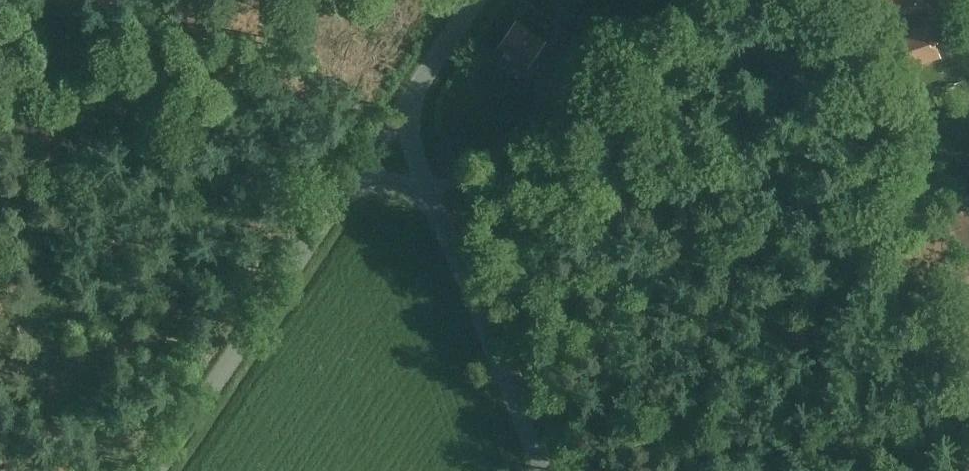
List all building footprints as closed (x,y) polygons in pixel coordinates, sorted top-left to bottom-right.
[(530,64),(546,39),(517,20),(501,45),(530,64)] [(930,26),(891,38),(901,68),(939,56),(930,26)] [(578,78),(597,51),(593,48),(599,38),(582,27),(575,38),(577,39),(559,64),(578,78)]
